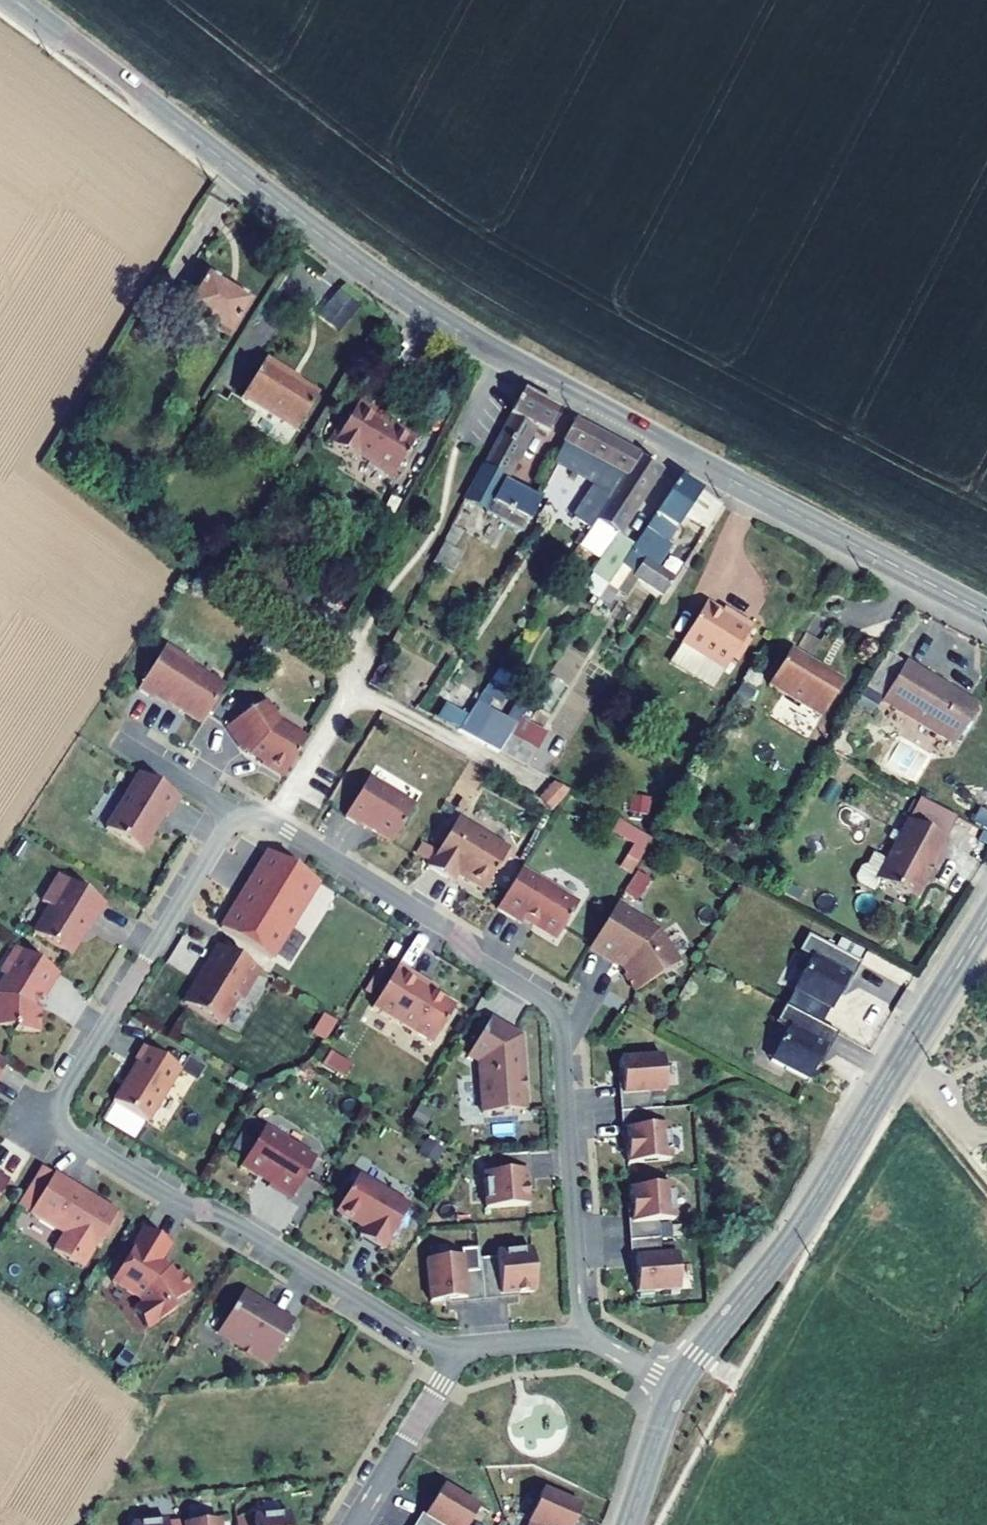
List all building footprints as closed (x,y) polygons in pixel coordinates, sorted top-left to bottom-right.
[(197,273),(175,309),(219,337),(241,302),(197,273)] [(258,357),(234,397),(288,431),(311,395),(272,371),(274,367),(258,357)] [(500,485),(504,478),(531,429),(544,436),(557,414),(542,406),(519,392),(469,483),(425,562),(449,576),(459,558),(449,553),(483,492),(493,498),(494,497),(500,485)] [(357,395),(342,418),(328,440),(350,455),(356,447),(366,453),(364,458),(387,473),(411,436),(388,420),(386,422),(377,416),(380,411),(357,395)] [(321,436),(328,440),(342,418),(335,413),(321,436)] [(618,447),(569,420),(558,442),(547,463),(548,464),(568,475),(590,487),(570,521),(584,530),(633,455),(618,447)] [(658,468),(633,455),(584,530),(608,545),(658,468)] [(717,508),(673,480),(623,555),(610,575),(605,583),(616,590),(625,577),(659,599),(671,580),(654,569),(669,546),(666,544),(683,517),(703,530),(717,508)] [(536,505),(500,485),(494,497),(493,498),(484,514),(520,534),(536,505)] [(608,545),(594,564),(610,575),(623,555),(608,545)] [(610,575),(594,564),(575,592),(592,603),(605,583),(610,575)] [(616,590),(605,583),(592,603),(589,608),(600,615),(616,590)] [(703,604),(678,646),(723,674),(751,628),(731,617),(730,619),(703,604)] [(155,700),(189,720),(214,679),(151,642),(124,688),(139,697),(140,694),(154,702),(155,700)] [(788,651),(766,688),(819,720),(841,684),(788,651)] [(952,692),(907,664),(882,704),(956,750),(978,713),(950,696),(952,692)] [(250,761),(271,774),(294,737),(267,720),(252,698),(215,723),(232,748),(236,746),(239,750),(252,758),(250,761)] [(469,705),(451,733),(491,754),(492,752),(509,726),(469,705)] [(509,726),(492,752),(521,767),(542,737),(513,721),(509,726)] [(168,795),(128,771),(95,827),(131,849),(144,828),(143,824),(151,811),(157,814),(168,795)] [(379,839),(401,803),(355,775),(331,814),(365,834),(367,832),(379,839)] [(539,802),(554,811),(566,790),(551,782),(539,802)] [(919,802),(908,824),(944,843),(955,821),(919,802)] [(443,817),(417,862),(440,876),(445,868),(473,884),(495,848),(443,817)] [(609,834),(631,844),(619,869),(632,875),(650,837),(616,821),(609,834)] [(947,845),(907,824),(875,883),(912,904),(924,884),(921,882),(928,869),(932,872),(947,845)] [(310,881),(259,850),(212,927),(263,958),(310,881)] [(509,862),(485,903),(510,917),(512,914),(544,934),(567,896),(509,862)] [(624,895),(638,901),(648,879),(634,872),(624,895)] [(97,902),(50,874),(34,901),(43,906),(27,933),(64,954),(80,927),(82,928),(97,902)] [(657,934),(615,908),(588,951),(620,971),(624,977),(622,979),(633,996),(678,966),(657,934)] [(251,968),(209,942),(196,964),(200,966),(191,981),(188,981),(176,1001),(212,1023),(223,1004),(227,1006),(251,968)] [(858,973),(808,945),(800,959),(811,964),(793,997),(830,1017),(839,1000),(840,999),(837,998),(846,983),(851,986),(858,973)] [(9,947),(0,963),(0,1027),(8,1027),(8,1032),(35,1032),(35,1008),(29,1008),(29,1006),(35,996),(38,998),(53,973),(9,947)] [(415,981),(387,964),(362,1004),(421,1041),(444,1004),(424,992),(413,985),(415,981)] [(843,1002),(851,986),(846,983),(837,998),(840,999),(839,1000),(843,1002)] [(835,1038),(784,1010),(777,1024),(787,1029),(769,1062),(806,1082),(816,1065),(816,1064),(814,1063),(822,1048),(828,1051),(835,1038)] [(478,1015),(457,1052),(467,1058),(471,1109),(514,1106),(508,1033),(478,1015)] [(179,1072),(138,1046),(129,1060),(131,1062),(107,1101),(146,1125),(179,1072)] [(822,1048),(814,1063),(816,1064),(816,1065),(819,1067),(828,1051),(822,1048)] [(662,1059),(620,1062),(621,1080),(622,1098),(649,1096),(665,1095),(662,1059)] [(622,1098),(621,1080),(618,1080),(620,1115),(650,1113),(649,1096),(622,1098)] [(622,1150),(626,1150),(625,1132),(662,1130),(661,1112),(650,1113),(620,1115),(622,1150)] [(266,1182),(289,1195),(314,1152),(262,1122),(238,1163),(268,1179),(266,1182)] [(662,1130),(625,1132),(626,1150),(627,1167),(670,1165),(667,1129),(662,1130)] [(523,1173),(524,1191),(527,1190),(527,1155),(497,1156),(497,1173),(523,1173)] [(359,1230),(382,1243),(407,1198),(355,1169),(334,1205),(363,1222),(359,1230)] [(32,1215),(54,1178),(41,1170),(19,1207),(32,1215)] [(482,1209),(524,1208),(524,1191),(523,1173),(481,1174),(482,1209)] [(118,1215),(55,1177),(54,1178),(32,1215),(31,1216),(66,1236),(55,1253),(77,1266),(87,1249),(94,1254),(118,1215)] [(9,1184),(0,1178),(0,1199),(9,1184)] [(671,1189),(629,1192),(631,1227),(674,1224),(671,1189)] [(631,1227),(630,1209),(627,1209),(629,1244),(659,1242),(658,1225),(631,1227)] [(171,1247),(145,1231),(113,1284),(139,1300),(143,1305),(133,1312),(145,1331),(175,1313),(171,1307),(193,1293),(181,1274),(175,1278),(170,1270),(161,1264),(171,1247)] [(426,1253),(429,1295),(481,1292),(479,1254),(478,1240),(460,1241),(461,1251),(426,1253)] [(632,1279),(635,1279),(634,1261),(660,1259),(659,1242),(629,1244),(632,1279)] [(531,1246),(496,1249),(496,1253),(498,1291),(516,1290),(533,1289),(531,1246)] [(84,1271),(94,1254),(87,1249),(77,1266),(84,1271)] [(496,1253),(479,1254),(481,1296),(516,1293),(516,1290),(498,1291),(496,1253)] [(660,1259),(634,1261),(635,1279),(636,1296),(679,1293),(676,1258),(660,1259)] [(244,1292),(222,1329),(245,1342),(242,1347),(256,1355),(258,1351),(273,1360),(295,1323),(244,1292)] [(426,1510),(448,1524),(450,1524),(467,1524),(480,1503),(444,1481),(435,1495),(426,1510)] [(530,1516),(545,1522),(550,1524),(572,1524),(576,1517),(583,1501),(544,1484),(530,1516)] [(417,1524),(448,1524),(426,1510),(435,1495),(432,1493),(414,1523),(417,1524)] [(238,1513),(239,1524),(291,1524),(290,1509),(238,1513)] [(133,1517),(134,1524),(183,1524),(182,1513),(133,1517)] [(221,1514),(186,1516),(186,1524),(221,1524),(221,1514)]
